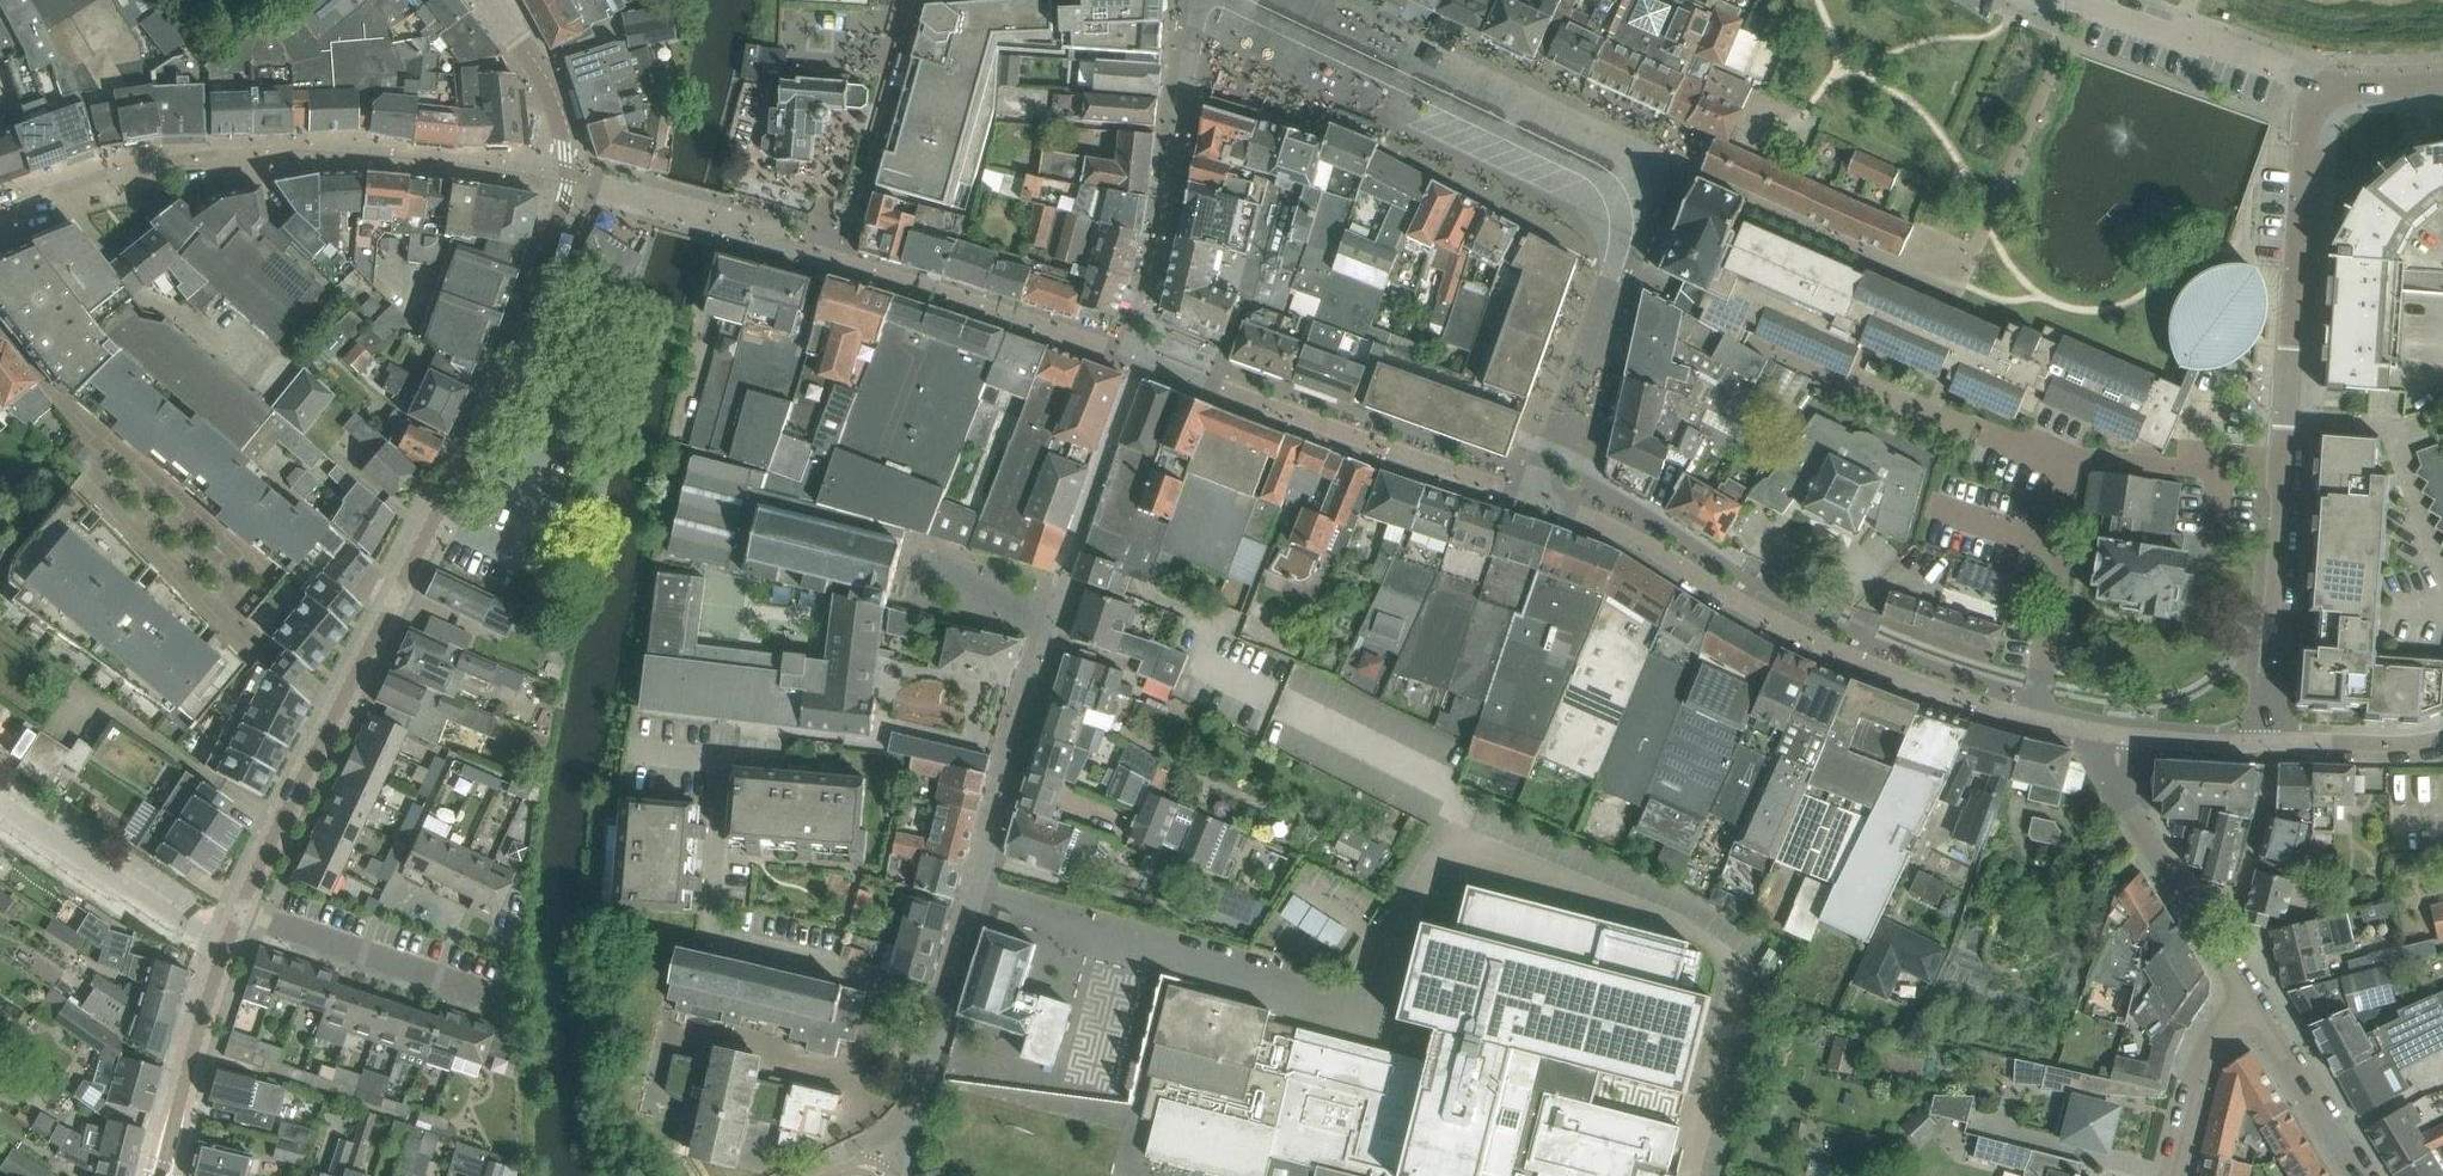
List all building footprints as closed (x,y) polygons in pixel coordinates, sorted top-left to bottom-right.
[(23,55),(30,73),(52,64),(68,106),(48,113),(57,135),(55,136),(63,158),(64,160),(95,149),(95,148),(83,109),(81,100),(70,71),(63,58),(60,58),(45,31),(36,14),(27,0),(0,0),(0,9),(23,55)] [(36,14),(45,31),(69,19),(94,59),(113,89),(115,102),(122,143),(159,137),(151,88),(150,85),(144,86),(136,39),(111,0),(27,0),(36,14)] [(288,4),(317,42),(366,2),(389,29),(389,27),(415,11),(429,0),(293,0),(288,4)] [(389,27),(389,29),(390,43),(410,39),(418,53),(426,54),(442,43),(472,19),(457,0),(429,0),(415,11),(389,27)] [(531,14),(557,0),(523,0),(531,14)] [(603,0),(566,0),(562,2),(562,0),(557,0),(531,14),(550,48),(571,37),(578,33),(585,29),(588,27),(597,22),(611,15),(610,12),(603,0)] [(930,4),(877,184),(967,208),(996,115),(1000,69),(1002,41),(1117,47),(1162,50),(1165,13),(1165,0),(980,0),(930,4)] [(1411,0),(1436,12),(1442,0),(1411,0)] [(1436,12),(1484,34),(1501,0),(1442,0),(1436,12)] [(1484,34),(1535,58),(1539,50),(1550,55),(1572,7),(1577,0),(1501,0),(1484,34)] [(1601,29),(1617,1),(1615,0),(1577,0),(1572,7),(1592,17),(1589,24),(1601,29)] [(1668,114),(1686,75),(1713,16),(1679,1),(1679,0),(1669,0),(1675,3),(1672,9),(1653,0),(1618,0),(1617,1),(1601,29),(1613,34),(1610,42),(1607,40),(1607,41),(1606,41),(1588,78),(1668,114)] [(288,4),(268,21),(291,62),(291,89),(291,99),(292,125),(309,125),(309,131),(358,130),(366,131),(369,103),(381,95),(389,96),(391,79),(361,83),(357,66),(351,48),(390,43),(389,29),(366,2),(317,42),(288,4)] [(1586,31),(1589,24),(1592,17),(1572,7),(1550,55),(1548,59),(1569,68),(1586,31)] [(668,42),(666,8),(619,11),(621,45),(668,42)] [(4,62),(27,121),(13,126),(22,149),(23,150),(30,172),(43,167),(64,160),(63,158),(55,136),(57,135),(48,113),(47,114),(30,73),(23,55),(0,9),(0,55),(4,62)] [(165,55),(183,41),(158,9),(140,23),(165,55)] [(1739,117),(1753,87),(1713,70),(1716,61),(1723,64),(1741,21),(1715,10),(1713,16),(1686,75),(1668,114),(1687,121),(1729,139),(1739,117)] [(69,19),(45,31),(60,58),(63,58),(70,71),(81,100),(83,109),(95,148),(122,143),(115,102),(113,89),(94,59),(69,19)] [(442,43),(426,54),(439,56),(437,72),(451,72),(450,67),(452,64),(459,63),(501,56),(472,19),(442,43)] [(268,21),(229,47),(243,73),(248,72),(291,62),(268,21)] [(1613,34),(1601,29),(1589,24),(1586,31),(1569,68),(1588,78),(1606,41),(1607,41),(1607,40),(1610,42),(1613,34)] [(410,39),(390,43),(405,76),(418,79),(411,139),(454,145),(457,111),(457,109),(455,108),(451,72),(437,72),(439,56),(426,54),(418,53),(410,39)] [(655,66),(646,45),(615,47),(612,42),(598,46),(587,50),(566,57),(564,58),(574,87),(610,76),(616,94),(658,90),(655,66)] [(390,43),(351,48),(357,66),(361,83),(391,79),(389,96),(381,95),(369,103),(366,131),(370,132),(401,138),(411,139),(418,79),(405,76),(390,43)] [(762,48),(754,46),(748,46),(743,77),(757,79),(762,48)] [(229,47),(203,66),(208,72),(208,81),(214,80),(243,73),(229,47)] [(1162,50),(1117,47),(1116,61),(1080,59),(1078,85),(1096,87),(1096,90),(1159,96),(1162,65),(1161,64),(1162,50)] [(1019,87),(1020,56),(1002,54),(1001,69),(1000,69),(998,86),(1019,87)] [(151,73),(149,77),(150,85),(151,88),(159,137),(161,137),(204,135),(203,111),(202,86),(200,63),(194,55),(174,59),(151,73)] [(247,91),(247,96),(249,130),(249,133),(253,133),(291,132),(293,131),(292,125),(291,99),(291,89),(291,62),(248,72),(247,91)] [(457,111),(454,145),(483,145),(476,73),(479,73),(479,67),(476,67),(460,68),(462,94),(459,95),(460,109),(472,108),(473,112),(457,111)] [(214,80),(208,81),(210,134),(249,133),(249,130),(247,96),(247,91),(248,72),(243,73),(214,80)] [(479,73),(476,73),(483,145),(520,145),(516,109),(513,74),(490,73),(479,73)] [(849,85),(850,75),(813,73),(813,79),(799,78),(799,82),(783,81),(781,111),(773,110),(772,134),(765,138),(764,150),(770,156),(777,157),(777,160),(780,160),(779,173),(800,174),(801,162),(813,163),(815,135),(824,136),(825,122),(830,123),(831,109),(847,110),(849,108),(865,109),(868,104),(869,92),(865,86),(849,85)] [(620,106),(616,94),(610,76),(574,87),(586,124),(622,115),(625,126),(642,120),(639,104),(620,106)] [(1019,89),(1019,87),(998,86),(997,113),(1006,113),(1156,126),(1159,100),(1096,95),(1091,93),(1077,92),(1032,90),(1019,89)] [(674,148),(663,146),(672,100),(641,99),(639,104),(642,120),(625,126),(622,115),(586,124),(597,157),(648,171),(649,168),(668,173),(674,148)] [(1244,165),(1260,122),(1209,106),(1207,110),(1196,158),(1215,162),(1214,168),(1219,169),(1219,171),(1225,173),(1225,172),(1241,176),(1240,176),(1250,179),(1255,180),(1256,176),(1251,174),(1253,168),(1244,165)] [(1271,174),(1284,129),(1260,122),(1244,165),(1253,168),(1251,174),(1256,176),(1270,180),(1263,205),(1262,208),(1248,260),(1239,295),(1242,296),(1252,300),(1282,187),(1277,186),(1280,177),(1271,174)] [(30,172),(23,150),(22,149),(13,126),(0,130),(0,183),(30,172)] [(1359,190),(1377,151),(1379,144),(1332,126),(1327,141),(1317,170),(1319,170),(1314,187),(1324,190),(1319,208),(1311,236),(1308,243),(1291,289),(1322,302),(1323,302),(1343,246),(1346,233),(1356,203),(1359,190)] [(1317,170),(1327,141),(1285,128),(1285,129),(1284,129),(1271,174),(1280,177),(1277,186),(1282,187),(1252,300),(1256,302),(1283,311),(1290,289),(1291,289),(1308,243),(1311,236),(1319,208),(1324,190),(1314,187),(1319,170),(1317,170)] [(1148,196),(1155,134),(1121,131),(1118,163),(1044,151),(1039,176),(1069,181),(1148,196)] [(1901,255),(1914,227),(1716,140),(1703,169),(1901,255)] [(2403,292),(2403,290),(2405,270),(2405,268),(2405,262),(2389,261),(2390,253),(2397,255),(2413,227),(2438,205),(2433,197),(2442,191),(2442,194),(2442,145),(2424,149),(2424,150),(2426,150),(2431,161),(2424,165),(2418,155),(2410,160),(2407,154),(2408,153),(2407,151),(2365,188),(2357,203),(2352,200),(2348,207),(2347,206),(2346,206),(2345,208),(2346,208),(2347,209),(2341,218),(2347,222),(2343,228),(2338,238),(2340,238),(2345,239),(2346,237),(2354,240),(2353,249),(2339,248),(2339,257),(2337,257),(2331,256),(2329,280),(2327,305),(2324,349),(2323,363),(2322,385),(2328,386),(2328,393),(2347,394),(2347,387),(2390,390),(2392,368),(2398,368),(2403,292)] [(1399,258),(1433,181),(1377,151),(1359,190),(1356,203),(1346,233),(1343,246),(1323,302),(1322,302),(1315,321),(1316,322),(1364,339),(1386,282),(1389,283),(1399,258)] [(1900,171),(1857,151),(1848,170),(1892,190),(1900,171)] [(1270,180),(1256,176),(1255,180),(1250,179),(1240,176),(1241,176),(1225,172),(1225,173),(1219,171),(1219,169),(1214,168),(1215,162),(1196,158),(1191,184),(1224,192),(1222,199),(1255,206),(1262,208),(1263,205),(1270,180)] [(1069,181),(1039,176),(986,166),(981,188),(1036,204),(1061,211),(1084,218),(1092,220),(1143,233),(1148,196),(1069,181)] [(359,209),(360,196),(361,172),(317,174),(315,174),(316,207),(320,238),(352,268),(353,267),(352,266),(355,224),(338,224),(339,213),(357,211),(359,209)] [(405,216),(409,176),(366,172),(362,216),(356,216),(355,224),(352,266),(353,267),(373,286),(378,232),(390,233),(404,233),(404,231),(391,229),(392,215),(405,216)] [(295,213),(320,238),(316,207),(315,174),(273,182),(295,213)] [(427,179),(409,176),(405,216),(392,215),(391,229),(404,231),(421,234),(427,179)] [(445,233),(451,181),(427,179),(421,234),(444,238),(445,233)] [(1733,231),(1742,211),(1747,201),(1699,179),(1680,220),(1670,242),(1674,244),(1662,271),(1669,274),(1660,294),(1648,289),(1647,291),(1740,343),(1749,322),(1760,327),(1756,336),(1849,376),(1860,350),(1856,348),(1858,343),(1940,378),(1944,369),(1951,372),(1947,380),(1954,383),(1951,391),(2016,420),(2020,409),(2034,415),(2044,392),(2047,394),(2044,402),(2137,443),(2138,439),(2164,450),(2162,454),(2164,455),(2203,364),(2212,363),(2221,361),(2229,358),(2236,353),(2243,347),(2249,341),(2254,333),(2260,334),(2266,334),(2266,339),(2267,339),(2268,322),(2267,322),(2267,324),(2258,323),(2260,315),(2260,307),(2268,307),(2268,299),(2267,291),(2264,283),(2260,276),(2255,269),(2251,275),(2241,273),(2232,273),(2223,275),(2220,276),(2218,276),(2210,280),(2202,284),(2196,290),(2190,296),(2185,303),(2179,300),(2175,309),(2172,318),(2171,327),(2171,337),(2172,337),(2172,342),(2173,349),(2175,356),(2179,363),(2183,369),(2188,364),(2193,363),(2182,388),(2161,379),(2159,383),(2155,381),(2157,377),(2064,337),(2060,346),(2056,344),(2061,332),(2046,325),(2042,336),(2024,328),(2024,329),(2011,324),(2003,342),(1998,340),(2002,330),(1867,272),(1865,276),(1855,271),(1855,270),(1746,223),(1740,236),(1736,234),(1737,233),(1733,231)] [(470,220),(472,211),(477,185),(451,181),(445,233),(455,235),(469,239),(469,238),(469,236),(472,220),(470,220)] [(1436,242),(1459,195),(1433,181),(1399,258),(1389,283),(1413,294),(1430,249),(1433,241),(1436,242)] [(1222,199),(1224,192),(1191,184),(1186,204),(1179,240),(1220,250),(1219,252),(1222,253),(1248,260),(1262,208),(1255,206),(1222,199)] [(266,221),(260,185),(231,191),(215,194),(191,211),(183,205),(178,200),(149,223),(153,229),(178,259),(184,263),(217,292),(218,291),(277,342),(300,315),(324,288),(312,277),(282,252),(290,243),(277,230),(266,221)] [(537,195),(486,187),(477,185),(472,211),(532,221),(537,195)] [(916,224),(917,220),(895,213),(899,200),(877,194),(868,224),(860,252),(904,265),(916,224)] [(1463,248),(1484,208),(1459,195),(1436,242),(1457,254),(1461,247),(1463,248)] [(1079,234),(1084,218),(1061,211),(1036,204),(1025,241),(1045,247),(1044,251),(1053,253),(1052,257),(1075,264),(1073,273),(1090,278),(1087,288),(1082,306),(1116,317),(1130,280),(1133,269),(1110,263),(1111,260),(1093,256),(1095,252),(1091,251),(1089,255),(1085,254),(1090,237),(1079,234)] [(916,224),(958,236),(963,218),(922,205),(917,220),(916,224)] [(1521,233),(1523,229),(1484,208),(1463,248),(1473,254),(1446,340),(1473,349),(1492,290),(1500,269),(1502,264),(1521,233)] [(526,247),(532,221),(472,211),(470,220),(472,220),(469,236),(485,238),(526,247)] [(352,268),(320,238),(295,213),(277,230),(290,243),(291,243),(336,287),(352,268)] [(1133,269),(1143,233),(1092,220),(1084,218),(1079,234),(1090,237),(1093,229),(1101,231),(1095,252),(1093,256),(1111,260),(1110,263),(1133,269)] [(85,236),(84,236),(84,237),(83,235),(77,239),(64,224),(62,225),(63,226),(37,236),(36,235),(34,237),(36,239),(32,242),(31,241),(30,242),(36,249),(98,330),(115,348),(116,348),(118,346),(239,450),(257,429),(273,409),(269,405),(212,357),(207,362),(155,319),(136,314),(111,281),(117,277),(85,236)] [(955,243),(958,236),(916,224),(904,265),(944,278),(958,244),(955,243)] [(617,245),(609,240),(610,238),(594,228),(579,253),(581,254),(577,260),(580,262),(605,277),(599,287),(595,293),(596,294),(616,306),(633,277),(628,274),(638,258),(630,253),(621,248),(617,245)] [(200,312),(217,292),(184,263),(178,259),(153,229),(119,256),(134,274),(144,287),(163,271),(186,300),(200,312)] [(444,238),(421,234),(404,231),(404,233),(410,234),(406,261),(430,264),(440,257),(440,260),(440,259),(442,254),(444,239),(444,238)] [(446,263),(455,235),(445,233),(444,238),(444,239),(442,254),(440,259),(440,260),(439,260),(446,263)] [(1567,293),(1577,264),(1529,238),(1521,233),(1502,264),(1500,269),(1567,293)] [(469,236),(469,238),(469,239),(455,235),(446,263),(449,264),(429,322),(425,336),(438,349),(451,363),(463,367),(466,359),(474,367),(481,347),(489,350),(512,287),(526,247),(485,238),(469,236)] [(1214,275),(1219,252),(1220,250),(1179,240),(1173,265),(1214,275)] [(36,249),(30,242),(26,244),(0,256),(0,316),(53,383),(56,383),(69,395),(116,348),(115,348),(98,330),(36,249)] [(999,261),(1000,257),(958,243),(958,244),(944,278),(986,291),(998,261),(999,261)] [(1033,271),(1036,262),(1003,251),(1001,257),(1000,257),(999,261),(998,261),(986,291),(1023,302),(1033,271)] [(1239,295),(1248,260),(1222,253),(1219,252),(1214,275),(1211,287),(1206,299),(1168,289),(1163,309),(1202,326),(1203,325),(1226,334),(1242,296),(1239,295)] [(710,453),(760,266),(720,255),(709,297),(710,297),(706,314),(724,319),(689,447),(710,453)] [(1436,300),(1438,300),(1433,318),(1448,323),(1453,305),(1454,305),(1467,261),(1449,256),(1436,300)] [(1211,287),(1214,275),(1173,265),(1168,289),(1206,299),(1211,287)] [(786,420),(816,325),(802,321),(813,280),(760,266),(710,453),(769,469),(786,420)] [(1529,400),(1567,293),(1500,269),(1492,290),(1473,349),(1464,377),(1529,400)] [(1082,306),(1087,288),(1033,271),(1023,302),(1078,319),(1082,306)] [(860,386),(896,296),(842,280),(836,287),(828,284),(816,325),(786,420),(769,469),(767,473),(761,492),(816,507),(818,503),(836,450),(846,422),(827,415),(838,386),(857,393),(860,386)] [(1769,360),(1740,343),(1647,291),(1633,355),(1674,363),(1703,372),(1721,383),(1747,399),(1755,383),(1756,384),(1769,360)] [(921,340),(932,308),(896,296),(860,386),(857,393),(859,393),(848,423),(846,422),(836,450),(872,462),(899,395),(916,352),(921,354),(926,342),(921,340)] [(957,356),(973,321),(969,320),(970,320),(932,307),(932,308),(921,340),(926,342),(921,354),(916,352),(899,395),(872,462),(863,482),(860,482),(849,514),(848,516),(875,523),(876,521),(923,406),(938,366),(951,371),(957,356)] [(350,308),(326,331),(341,346),(364,322),(350,308)] [(1316,322),(1315,321),(1314,323),(1295,316),(1295,319),(1263,309),(1248,313),(1231,359),(1297,383),(1308,344),(1316,322)] [(382,314),(354,342),(369,356),(376,349),(379,351),(396,334),(396,328),(382,314)] [(995,370),(1010,334),(973,321),(957,356),(951,371),(938,366),(923,406),(876,521),(906,528),(929,535),(943,500),(967,439),(968,439),(972,429),(982,402),(980,401),(993,369),(995,370)] [(1364,340),(1364,339),(1316,322),(1308,344),(1297,383),(1354,404),(1375,345),(1364,340)] [(1031,390),(1049,347),(1010,334),(995,370),(993,369),(980,401),(982,402),(972,429),(968,439),(986,446),(1002,407),(996,405),(1002,390),(1027,399),(1029,394),(1031,390)] [(340,358),(358,375),(372,359),(369,356),(354,342),(340,358)] [(17,358),(5,344),(0,348),(0,402),(1,404),(30,428),(36,417),(49,407),(51,400),(17,358)] [(1464,377),(1376,345),(1375,345),(1354,404),(1356,404),(1358,397),(1368,400),(1365,407),(1508,458),(1510,451),(1529,400),(1464,377)] [(1044,464),(1086,362),(1049,347),(1031,390),(1029,394),(1027,399),(1028,400),(989,500),(988,500),(978,524),(1058,553),(1066,534),(1023,519),(1044,464)] [(133,375),(140,367),(119,349),(71,396),(98,419),(99,418),(98,416),(99,414),(287,573),(301,557),(300,556),(327,525),(304,506),(298,514),(237,463),(244,455),(200,418),(194,426),(133,375)] [(470,382),(453,365),(451,363),(438,349),(428,368),(423,380),(390,364),(388,369),(392,371),(390,376),(457,409),(470,382)] [(1735,422),(1747,399),(1721,383),(1703,372),(1674,363),(1633,355),(1627,379),(1666,391),(1678,394),(1690,401),(1697,402),(1735,422)] [(1023,519),(1066,534),(1067,532),(1102,435),(1125,376),(1086,362),(1044,464),(1023,519)] [(1802,402),(1813,382),(1782,364),(1770,385),(1802,402)] [(302,366),(269,405),(273,409),(301,433),(334,393),(302,366)] [(445,433),(457,409),(390,376),(387,383),(382,380),(379,386),(412,402),(406,415),(445,433)] [(1144,496),(1184,394),(1145,379),(1121,443),(1092,529),(1124,540),(1125,536),(1128,537),(1138,510),(1144,496)] [(1735,422),(1697,402),(1690,401),(1678,394),(1666,391),(1627,379),(1621,404),(1689,428),(1717,442),(1738,453),(1737,454),(1760,466),(1760,465),(1775,473),(1794,451),(1790,450),(1735,422)] [(390,409),(368,391),(362,399),(385,416),(390,409)] [(1277,463),(1288,435),(1185,394),(1184,394),(1144,496),(1138,510),(1170,523),(1161,550),(1148,583),(1162,588),(1175,556),(1226,576),(1271,466),(1272,462),(1277,463)] [(1680,450),(1689,428),(1621,404),(1616,428),(1680,450)] [(273,409),(257,429),(273,443),(277,439),(310,467),(323,452),(301,433),(273,409)] [(398,413),(398,414),(393,410),(386,419),(394,426),(384,437),(389,441),(389,442),(413,462),(415,459),(429,466),(443,438),(404,419),(398,413)] [(1860,432),(1855,432),(1817,413),(1790,450),(1794,451),(1775,473),(1754,491),(1749,497),(1784,515),(1799,494),(1809,500),(1806,506),(1805,507),(1805,509),(1807,508),(1856,532),(1856,534),(1859,533),(1858,532),(1868,512),(1881,483),(1861,473),(1867,461),(1879,466),(1886,452),(1887,453),(1895,457),(1897,453),(1889,449),(1888,448),(1885,443),(1881,439),(1876,436),(1871,434),(1866,432),(1860,432)] [(389,441),(384,437),(363,418),(353,430),(379,453),(364,470),(391,494),(413,468),(386,445),(389,442),(389,441)] [(1717,442),(1689,428),(1680,450),(1616,428),(1606,472),(1610,480),(1651,501),(1667,460),(1689,468),(1697,456),(1707,461),(1713,449),(1717,442)] [(2379,461),(2381,437),(2320,432),(2318,457),(2315,457),(2314,476),(2317,476),(2316,497),(2319,497),(2318,514),(2314,514),(2313,534),(2316,534),(2313,572),(2310,571),(2309,591),(2312,591),(2310,611),(2317,612),(2315,647),(2301,646),(2297,706),(2312,707),(2312,710),(2331,711),(2332,708),(2347,709),(2347,706),(2365,708),(2364,720),(2383,722),(2384,718),(2402,720),(2402,723),(2421,724),(2422,722),(2442,715),(2442,657),(2406,654),(2406,656),(2389,655),(2390,653),(2375,652),(2376,635),(2378,636),(2380,616),(2383,576),(2381,575),(2382,559),(2384,559),(2385,540),(2387,518),(2385,518),(2386,502),(2388,502),(2390,475),(2378,474),(2379,461)] [(1289,487),(1307,442),(1288,435),(1277,463),(1272,462),(1271,466),(1275,467),(1262,500),(1269,503),(1261,523),(1272,528),(1284,500),(1289,487)] [(1306,510),(1330,451),(1307,442),(1289,487),(1284,500),(1293,504),(1304,509),(1306,510)] [(1734,460),(1737,454),(1738,453),(1717,442),(1713,449),(1734,460)] [(2428,482),(2442,458),(2438,444),(2417,452),(2421,465),(2416,474),(2428,482)] [(863,482),(872,462),(836,450),(818,503),(849,514),(860,482),(863,482)] [(1365,502),(1378,470),(1330,451),(1306,510),(1304,509),(1295,532),(1288,549),(1285,555),(1280,552),(1269,572),(1293,583),(1294,581),(1298,583),(1301,583),(1306,582),(1309,580),(1312,578),(1313,574),(1314,574),(1323,551),(1326,552),(1337,525),(1355,532),(1366,503),(1365,502)] [(1927,468),(1897,453),(1895,457),(1887,453),(1886,452),(1879,466),(1867,461),(1861,473),(1881,483),(1868,512),(1879,517),(1876,529),(1906,544),(1927,468)] [(761,492),(767,473),(694,455),(669,555),(747,574),(747,576),(836,598),(885,608),(886,608),(889,595),(890,595),(906,528),(876,521),(875,523),(848,516),(849,514),(818,503),(816,507),(761,492)] [(1696,481),(1707,461),(1697,456),(1689,468),(1677,488),(1681,490),(1669,511),(1682,518),(1683,522),(1689,525),(1692,524),(1698,528),(1718,493),(1696,481)] [(2442,458),(2428,482),(2422,492),(2435,500),(2442,487),(2442,458)] [(1754,491),(1775,473),(1760,465),(1760,466),(1751,480),(1748,478),(1730,500),(1718,493),(1698,528),(1702,530),(1702,533),(1708,536),(1712,535),(1723,542),(1749,497),(1754,491)] [(394,514),(376,498),(343,469),(327,487),(343,501),(382,533),(394,514)] [(307,470),(291,488),(304,500),(320,482),(307,470)] [(1412,533),(1426,486),(1383,471),(1367,518),(1387,525),(1412,533)] [(2184,575),(2185,567),(2187,554),(2182,553),(2185,535),(2175,533),(2182,484),(2153,479),(2153,483),(2092,473),(2086,510),(2106,513),(2095,584),(2102,585),(2100,599),(2122,602),(2121,608),(2143,611),(2143,613),(2170,618),(2171,610),(2179,611),(2188,605),(2192,576),(2184,575)] [(1452,547),(1464,498),(1426,486),(1412,533),(1406,549),(1399,546),(1392,561),(1393,561),(1382,585),(1380,591),(1359,636),(1400,657),(1424,606),(1425,607),(1452,547)] [(2435,500),(2429,510),(2441,518),(2442,515),(2442,487),(2435,500)] [(7,580),(7,582),(18,591),(11,600),(13,602),(21,593),(39,609),(33,616),(35,618),(41,611),(60,626),(55,632),(80,650),(87,641),(106,657),(100,664),(102,665),(108,658),(127,674),(122,680),(147,698),(154,688),(173,704),(167,712),(169,713),(175,706),(194,722),(189,727),(191,729),(245,665),(214,633),(213,636),(205,629),(207,626),(157,575),(155,577),(147,571),(149,568),(99,517),(97,519),(89,512),(92,509),(70,488),(17,550),(15,553),(9,566),(7,580)] [(978,524),(988,500),(981,497),(974,513),(943,500),(929,535),(1009,558),(1050,571),(1058,553),(978,524)] [(1487,580),(1507,512),(1508,512),(1464,498),(1452,547),(1425,607),(1424,606),(1400,657),(1392,674),(1448,692),(1470,629),(1487,580)] [(369,554),(382,533),(343,501),(331,522),(342,532),(369,554)] [(1128,537),(1161,550),(1170,523),(1138,510),(1128,537)] [(1510,514),(1510,513),(1507,512),(1487,580),(1470,629),(1448,692),(1455,695),(1449,715),(1441,713),(1433,730),(1473,747),(1514,618),(1523,620),(1529,603),(1533,592),(1554,527),(1553,526),(1553,527),(1533,525),(1527,523),(1510,514)] [(346,592),(371,562),(327,525),(300,556),(301,557),(316,569),(316,568),(345,593),(346,592)] [(1605,601),(1623,554),(1608,547),(1554,527),(1533,592),(1529,603),(1523,620),(1514,618),(1473,747),(1469,759),(1528,779),(1537,760),(1590,634),(1605,601)] [(1283,528),(1276,544),(1288,549),(1295,532),(1283,528)] [(1116,563),(1084,552),(1075,578),(1124,595),(1131,575),(1114,569),(1116,563)] [(1663,632),(1677,589),(1623,554),(1605,601),(1590,634),(1537,760),(1597,784),(1663,632)] [(1379,555),(1368,579),(1382,585),(1393,561),(1392,561),(1379,555)] [(346,592),(345,593),(316,568),(316,569),(299,589),(343,627),(344,626),(361,605),(346,592)] [(507,623),(515,627),(524,610),(473,586),(472,587),(437,570),(425,596),(446,606),(480,622),(486,610),(509,620),(507,623)] [(646,684),(643,708),(872,736),(877,699),(874,698),(879,657),(885,608),(836,598),(828,662),(773,656),(697,646),(705,580),(660,574),(649,659),(647,658),(646,684)] [(344,626),(343,627),(299,589),(281,610),(329,650),(347,629),(344,626)] [(1704,657),(1718,615),(1677,589),(1663,632),(1597,784),(1594,790),(1644,810),(1704,657)] [(1088,591),(1073,639),(1095,646),(1143,662),(1151,643),(1123,633),(1132,605),(1111,598),(1088,591)] [(2004,628),(1892,592),(1883,616),(1995,652),(2004,628)] [(917,640),(923,617),(892,609),(889,634),(917,640)] [(310,672),(329,650),(281,610),(263,632),(310,672)] [(1754,712),(1782,650),(1768,643),(1718,615),(1704,657),(1644,810),(1636,831),(1692,857),(1713,815),(1729,782),(1737,763),(1731,760),(1754,712)] [(431,616),(423,633),(465,650),(472,635),(453,626),(431,616)] [(1015,667),(1024,639),(1001,635),(1001,636),(985,632),(985,631),(953,624),(948,646),(973,652),(971,657),(1015,667)] [(397,656),(390,671),(453,697),(465,672),(487,683),(496,666),(465,651),(465,650),(423,633),(410,627),(397,655),(397,656)] [(1143,662),(1137,676),(1175,691),(1189,657),(1151,642),(1151,643),(1143,662)] [(930,668),(1009,685),(1015,667),(971,657),(973,652),(948,646),(946,653),(934,651),(930,668)] [(1791,721),(1815,665),(1782,650),(1754,712),(1731,760),(1737,763),(1729,782),(1713,815),(1741,827),(1763,782),(1789,721),(1791,721)] [(1095,663),(1097,656),(1081,651),(1079,657),(1068,654),(1061,677),(1117,695),(1118,693),(1132,697),(1135,687),(1121,683),(1124,673),(1095,663)] [(257,659),(244,674),(245,675),(246,673),(250,676),(241,692),(248,695),(247,696),(299,722),(309,703),(257,659)] [(1822,756),(1852,682),(1815,665),(1791,721),(1789,721),(1763,782),(1741,827),(1733,844),(1729,855),(1769,874),(1774,861),(1776,862),(1822,756)] [(389,670),(375,701),(397,711),(410,717),(404,729),(406,730),(436,743),(446,719),(490,734),(497,718),(464,705),(465,703),(453,698),(453,697),(390,671),(389,670)] [(1112,712),(1117,695),(1061,677),(1052,704),(1085,717),(1082,727),(1105,734),(1106,732),(1111,734),(1118,714),(1112,712)] [(1894,771),(1920,707),(1852,682),(1822,756),(1776,862),(1836,885),(1838,886),(1841,878),(1894,771)] [(247,696),(248,695),(241,692),(229,717),(286,747),(299,722),(247,696)] [(1098,753),(1105,734),(1082,727),(1085,717),(1052,704),(1041,738),(1076,749),(1077,746),(1098,753)] [(1136,721),(1161,732),(1167,716),(1143,706),(1136,721)] [(1955,767),(1972,724),(1920,707),(1894,771),(1841,878),(1838,886),(1836,885),(1821,920),(1868,943),(1938,800),(1955,767)] [(406,730),(404,729),(369,713),(358,737),(395,754),(406,730)] [(274,771),(286,747),(229,717),(216,741),(274,771)] [(2014,780),(2025,739),(1972,724),(1955,767),(1938,800),(1955,807),(1971,771),(1973,771),(1991,775),(1982,801),(1973,796),(1966,811),(1955,838),(1984,849),(1998,815),(2008,780),(2012,781),(2012,780),(2014,780)] [(41,731),(16,768),(47,788),(64,763),(79,773),(95,748),(79,738),(71,751),(41,731)] [(384,777),(395,754),(358,737),(347,760),(384,777)] [(1066,780),(1066,781),(1076,749),(1041,738),(1031,769),(1066,780)] [(2081,788),(2086,773),(2081,764),(2071,762),(2073,752),(2072,750),(2025,739),(2014,780),(2032,784),(2029,800),(2059,806),(2063,791),(2073,793),(2081,788)] [(261,796),(274,771),(216,741),(204,765),(210,770),(261,796)] [(1160,760),(1128,741),(1116,763),(1120,764),(1146,777),(1142,788),(1148,791),(1160,760)] [(987,774),(991,757),(930,742),(926,758),(987,774)] [(983,789),(987,774),(926,758),(913,755),(911,769),(943,778),(936,804),(977,813),(983,789)] [(438,774),(445,761),(435,756),(429,770),(438,774)] [(2251,822),(2265,765),(2168,759),(2168,762),(2162,762),(2162,765),(2159,767),(2157,769),(2155,772),(2153,775),(2152,779),(2152,782),(2152,786),(2153,789),(2155,792),(2157,795),(2160,798),(2160,801),(2165,801),(2164,817),(2197,820),(2198,805),(2206,806),(2200,830),(2178,824),(2174,838),(2174,839),(2189,843),(2192,830),(2208,834),(2211,835),(2217,811),(2243,817),(2242,820),(2251,822)] [(373,801),(384,777),(347,760),(336,784),(373,801)] [(464,764),(460,773),(474,779),(478,770),(464,764)] [(1142,788),(1146,777),(1120,764),(1107,795),(1134,807),(1135,804),(1141,807),(1148,791),(1142,788)] [(2316,809),(2313,765),(2280,765),(2277,819),(2272,817),(2272,818),(2301,825),(2299,835),(2314,833),(2316,809)] [(2354,806),(2355,766),(2313,765),(2316,809),(2314,833),(2314,834),(2334,835),(2335,805),(2354,806)] [(866,778),(759,769),(736,767),(730,839),(749,840),(748,854),(762,855),(764,842),(801,845),(800,858),(814,859),(815,846),(852,849),(851,863),(865,864),(868,832),(861,832),(866,778)] [(1058,808),(1066,781),(1066,780),(1031,769),(1019,808),(1058,822),(1062,809),(1058,808)] [(432,788),(438,774),(429,770),(422,783),(432,788)] [(478,770),(474,779),(488,785),(492,776),(478,770)] [(232,802),(185,771),(160,809),(225,851),(241,827),(224,815),(232,802)] [(509,783),(506,792),(526,800),(532,785),(512,777),(509,783)] [(362,824),(373,801),(336,784),(325,807),(362,824)] [(1225,823),(1148,791),(1141,807),(1129,836),(1205,868),(1225,823)] [(695,805),(674,803),(624,799),(615,904),(686,909),(688,890),(701,891),(703,877),(689,876),(692,838),(706,840),(707,825),(693,824),(695,805)] [(406,817),(416,822),(423,807),(413,803),(406,817)] [(936,806),(939,806),(928,849),(894,843),(890,856),(913,860),(924,862),(926,857),(963,866),(964,865),(977,813),(936,804),(936,806)] [(351,847),(362,824),(325,807),(314,830),(351,847)] [(1077,828),(1058,822),(1019,808),(1006,855),(1061,874),(1077,828)] [(225,851),(160,809),(135,846),(183,877),(192,864),(209,876),(225,851)] [(2236,886),(2251,822),(2242,820),(2243,817),(2217,811),(2211,835),(2208,834),(2192,830),(2189,843),(2185,858),(2189,865),(2203,869),(2201,878),(2226,885),(2226,884),(2236,886)] [(414,843),(404,865),(428,876),(446,838),(453,825),(428,813),(414,843)] [(410,835),(416,822),(406,817),(400,830),(410,835)] [(2055,822),(2032,817),(2029,835),(2031,840),(2057,846),(2061,831),(2055,822)] [(2314,834),(2314,833),(2299,835),(2301,825),(2272,818),(2263,851),(2293,859),(2294,858),(2310,862),(2311,857),(2333,858),(2334,835),(2314,834)] [(1357,867),(1372,875),(1386,847),(1347,826),(1340,839),(1365,853),(1357,867)] [(340,871),(351,847),(314,830),(303,854),(340,871)] [(394,868),(401,854),(406,844),(394,838),(383,862),(394,868)] [(446,838),(428,876),(452,888),(470,849),(446,838)] [(470,849),(452,888),(474,898),(488,870),(493,860),(470,849)] [(329,895),(340,871),(303,854),(292,877),(329,895)] [(954,899),(963,866),(926,857),(924,862),(913,860),(911,867),(921,870),(916,889),(954,899)] [(1148,857),(1143,869),(1178,883),(1182,870),(1148,857)] [(388,881),(394,868),(383,862),(377,876),(388,881)] [(1909,890),(1937,904),(1948,882),(1920,869),(1909,890)] [(474,898),(469,908),(493,920),(503,899),(512,882),(488,870),(474,898)] [(2092,964),(2087,979),(2119,990),(2121,982),(2123,983),(2123,982),(2141,938),(2168,914),(2141,871),(2127,890),(2112,909),(2092,964)] [(2246,921),(2266,927),(2270,916),(2284,919),(2295,881),(2257,871),(2247,910),(2249,910),(2246,921)] [(1142,1118),(1156,1122),(1147,1156),(1225,1175),(1265,1175),(1270,1156),(1317,1168),(1315,1175),(1673,1175),(1668,1175),(1681,1127),(1592,1104),(1601,1072),(1687,1094),(1712,998),(1679,989),(1691,943),(1470,885),(1458,932),(1425,923),(1400,1020),(1439,1030),(1431,1062),(1269,1021),(1271,1010),(1171,985),(1156,1042),(1158,1043),(1150,1074),(1153,1075),(1142,1118)] [(1755,905),(1715,887),(1709,901),(1749,918),(1755,905)] [(869,910),(874,893),(860,889),(851,920),(861,922),(864,909),(869,910)] [(3,914),(13,898),(0,890),(0,912),(3,914)] [(952,907),(913,896),(901,893),(894,918),(905,922),(905,924),(944,935),(952,907)] [(372,915),(378,901),(368,896),(362,910),(372,915)] [(1290,896),(1280,919),(1338,946),(1349,923),(1290,896)] [(2442,939),(2442,904),(2431,907),(2439,940),(2442,939)] [(89,912),(76,932),(79,934),(80,934),(87,938),(102,948),(97,963),(123,971),(122,973),(142,985),(182,996),(189,971),(150,958),(150,959),(128,953),(133,937),(108,929),(110,925),(89,912)] [(2278,959),(2352,940),(2345,913),(2314,920),(2271,931),(2278,959)] [(2123,982),(2123,983),(2135,987),(2131,1001),(2139,1002),(2134,1019),(2152,1038),(2149,1044),(2153,1046),(2176,1053),(2188,1026),(2210,995),(2211,981),(2168,914),(2141,938),(2123,982)] [(55,918),(46,931),(78,951),(87,938),(80,934),(79,934),(76,932),(66,926),(55,918)] [(1886,1000),(1900,971),(1929,985),(1945,952),(1915,938),(1916,937),(1882,921),(1853,984),(1886,1000)] [(937,960),(944,935),(905,924),(898,949),(937,960)] [(1037,945),(1030,942),(987,928),(978,957),(960,1015),(1031,1038),(1025,1057),(1053,1066),(1072,1006),(1022,991),(1037,945)] [(2329,976),(2324,955),(2354,948),(2352,940),(2278,959),(2285,986),(2329,976)] [(2434,955),(2431,942),(2401,950),(2405,963),(2434,955)] [(841,957),(850,960),(854,947),(844,945),(841,957)] [(274,995),(287,956),(259,947),(242,999),(269,1008),(274,995)] [(868,992),(844,986),(681,947),(673,983),(663,980),(659,996),(679,1001),(676,1011),(691,1014),(694,1004),(724,1011),(722,1021),(741,1026),(744,1016),(794,1027),(791,1037),(810,1041),(807,1051),(809,1051),(809,1050),(835,1057),(839,1039),(852,1042),(852,1041),(853,1041),(865,992),(868,993),(868,992)] [(930,984),(937,960),(898,949),(891,973),(930,984)] [(2405,963),(2401,950),(2382,954),(2346,963),(2349,976),(2386,968),(2387,967),(2405,963)] [(299,1003),(312,964),(287,956),(274,995),(299,1003)] [(334,984),(335,984),(339,973),(312,964),(299,1003),(324,1011),(324,1012),(326,1010),(334,984)] [(2324,1052),(2364,1030),(2381,1021),(2373,1007),(2396,1002),(2387,967),(2386,968),(2349,976),(2344,977),(2325,982),(2289,992),(2310,1026),(2324,1052)] [(99,973),(91,985),(94,987),(134,1013),(173,1026),(182,996),(142,985),(141,990),(129,983),(124,990),(99,973)] [(2122,983),(2115,1011),(2127,1014),(2131,1001),(2135,987),(2122,983)] [(360,993),(335,984),(334,984),(326,1010),(324,1012),(324,1011),(320,1022),(348,1031),(360,993)] [(81,1007),(92,1015),(96,1018),(143,1049),(163,1062),(173,1026),(134,1013),(94,987),(81,1007)] [(2399,1012),(2401,1019),(2367,1035),(2364,1030),(2324,1052),(2337,1076),(2338,1075),(2338,1076),(2372,1059),(2389,1050),(2413,1037),(2442,1024),(2442,992),(2399,1012)] [(374,1040),(387,1001),(360,993),(348,1031),(374,1040)] [(68,999),(53,1021),(77,1036),(76,1037),(101,1053),(92,1082),(110,1087),(105,1101),(126,1107),(149,1113),(162,1067),(120,1055),(124,1043),(105,1030),(88,1019),(91,1015),(68,999)] [(400,1048),(412,1010),(387,1001),(374,1040),(400,1048)] [(454,1054),(466,1016),(440,1007),(437,1018),(428,1046),(430,1046),(426,1057),(427,1057),(425,1063),(449,1071),(455,1055),(454,1054)] [(437,1018),(412,1010),(400,1048),(426,1057),(430,1046),(428,1046),(437,1018)] [(481,1064),(487,1048),(494,1025),(466,1016),(454,1054),(455,1055),(481,1064)] [(2441,1050),(2442,1049),(2442,1024),(2413,1037),(2389,1050),(2395,1062),(2400,1071),(2441,1050)] [(1851,1075),(1859,1042),(1834,1036),(1826,1069),(1851,1075)] [(256,1050),(251,1048),(228,1041),(223,1055),(251,1064),(256,1050)] [(839,1115),(844,1094),(772,1077),(771,1081),(759,1079),(759,1078),(758,1077),(763,1056),(719,1046),(715,1063),(675,1053),(666,1092),(704,1112),(693,1158),(737,1168),(743,1141),(744,1141),(750,1118),(783,1126),(783,1129),(784,1129),(781,1143),(799,1147),(802,1133),(823,1138),(827,1119),(832,1120),(833,1113),(839,1115)] [(279,1064),(266,1059),(267,1054),(256,1050),(251,1064),(276,1073),(279,1064)] [(2216,1103),(2225,1105),(2242,1132),(2248,1128),(2260,1121),(2286,1105),(2252,1050),(2223,1069),(2216,1103)] [(2372,1059),(2338,1076),(2360,1116),(2381,1104),(2393,1098),(2394,1098),(2379,1071),(2395,1062),(2389,1050),(2372,1059)] [(2117,1057),(2111,1079),(2160,1090),(2166,1092),(2171,1076),(2172,1070),(2148,1064),(2134,1061),(2120,1058),(2117,1057)] [(304,1072),(294,1068),(279,1064),(276,1073),(301,1081),(304,1072)] [(2047,1067),(2041,1090),(2067,1091),(2056,1136),(2083,1143),(2106,1149),(2116,1109),(2105,1106),(2108,1094),(2158,1097),(2160,1090),(2111,1079),(2057,1067),(2047,1065),(2047,1067)] [(255,1079),(240,1075),(217,1069),(210,1097),(215,1098),(212,1108),(236,1114),(234,1121),(271,1130),(275,1113),(279,1114),(285,1090),(254,1082),(255,1079)] [(331,1081),(318,1076),(304,1072),(301,1081),(328,1090),(331,1081)] [(358,1090),(345,1086),(331,1081),(328,1090),(355,1099),(358,1090)] [(383,1098),(369,1093),(358,1090),(355,1099),(380,1107),(383,1098)] [(1854,1118),(1856,1092),(1833,1091),(1831,1117),(1854,1118)] [(380,1107),(394,1112),(407,1116),(413,1097),(405,1095),(402,1104),(383,1098),(380,1107)] [(1935,1095),(1930,1114),(1968,1123),(1975,1096),(1935,1095)] [(2216,1103),(2200,1172),(2215,1175),(2251,1175),(2252,1169),(2253,1164),(2236,1160),(2242,1132),(2225,1105),(2216,1103)] [(2422,1136),(2416,1126),(2423,1121),(2411,1103),(2367,1130),(2395,1175),(2432,1152),(2433,1153),(2442,1148),(2442,1126),(2422,1136)] [(2303,1131),(2286,1105),(2260,1121),(2248,1128),(2257,1143),(2269,1135),(2281,1154),(2295,1147),(2290,1138),(2303,1131)] [(1936,1124),(1919,1108),(1899,1129),(1917,1145),(1936,1124)] [(355,1135),(366,1139),(374,1114),(363,1110),(355,1135)] [(431,1124),(434,1115),(422,1111),(419,1120),(431,1124)] [(434,1115),(431,1124),(446,1129),(449,1120),(434,1115)] [(77,1135),(69,1150),(78,1155),(82,1147),(99,1155),(135,1165),(144,1129),(120,1123),(109,1121),(107,1129),(87,1124),(83,1138),(77,1135)] [(55,1154),(96,1174),(95,1175),(132,1175),(135,1165),(99,1155),(82,1147),(78,1155),(69,1150),(77,1135),(67,1130),(55,1154)] [(2322,1163),(2303,1131),(2290,1138),(2295,1147),(2281,1154),(2294,1175),(2300,1175),(2322,1163)] [(432,1157),(438,1139),(425,1134),(422,1141),(423,1142),(419,1153),(432,1157)] [(366,1139),(355,1135),(353,1144),(342,1175),(364,1175),(365,1175),(356,1172),(366,1139)] [(422,1141),(408,1136),(396,1170),(400,1171),(398,1175),(412,1175),(413,1173),(411,1172),(417,1152),(419,1153),(423,1142),(422,1141)] [(1980,1136),(1974,1157),(2005,1165),(2010,1145),(2010,1144),(1980,1136)] [(353,1144),(340,1140),(328,1175),(342,1175),(353,1144)] [(277,1141),(272,1159),(301,1166),(305,1148),(277,1141)] [(252,1155),(198,1142),(190,1175),(191,1175),(247,1175),(252,1155)] [(2433,1153),(2432,1152),(2395,1175),(2442,1175),(2442,1148),(2433,1153)] [(50,1174),(13,1150),(1,1168),(14,1175),(49,1175),(50,1174)] [(2082,1175),(2078,1174),(2081,1163),(2083,1164),(2084,1163),(2034,1150),(2034,1151),(2032,1158),(2030,1158),(2024,1170),(2026,1171),(2024,1175),(2081,1175),(2082,1175)] [(485,1160),(457,1151),(450,1170),(469,1175),(480,1175),(485,1160)] [(480,1175),(501,1175),(504,1166),(485,1160),(480,1175)] [(2322,1163),(2300,1175),(2330,1175),(2322,1163)]
